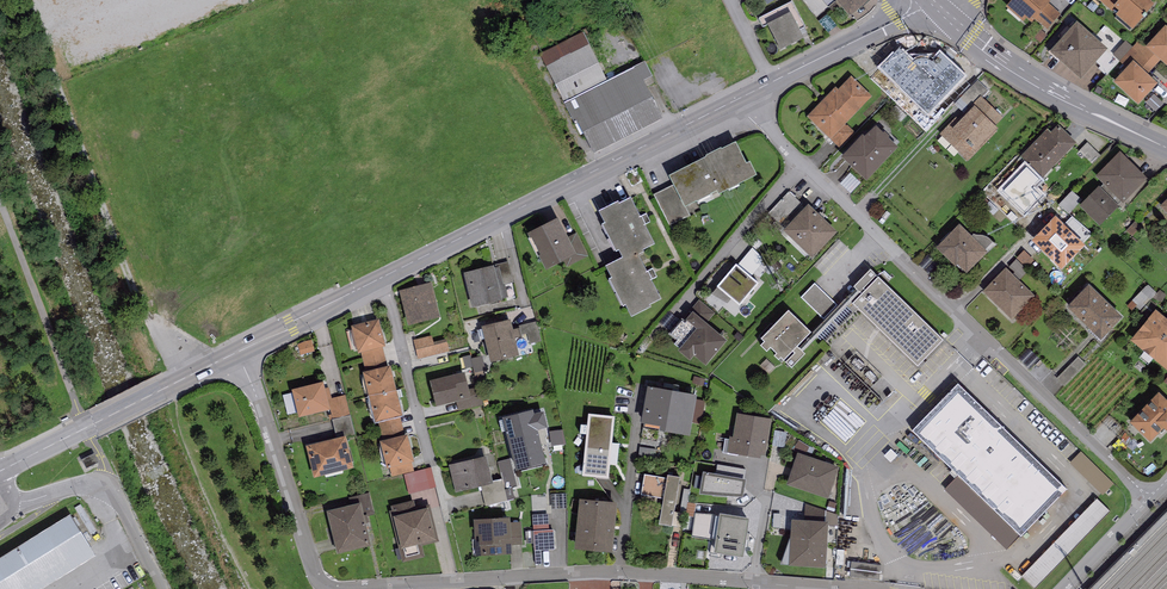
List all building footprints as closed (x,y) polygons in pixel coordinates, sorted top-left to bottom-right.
[(819,20),(829,12),(820,0),(808,0),(805,3),(819,20)] [(850,18),(871,0),(834,0),(850,18)] [(1036,20),(1047,30),(1061,14),(1049,4),(1050,3),(1047,0),(1013,0),(1006,8),(1023,23),(1026,20),(1032,24),(1036,20)] [(1112,10),(1114,8),(1113,8),(1119,0),(1100,0),(1112,10)] [(1113,8),(1114,8),(1119,12),(1116,16),(1133,30),(1155,5),(1149,0),(1119,0),(1113,8)] [(791,13),(767,26),(781,51),(804,39),(791,13)] [(1077,23),(1050,55),(1081,82),(1109,50),(1077,23)] [(1165,27),(1149,44),(1146,48),(1160,60),(1166,67),(1166,28),(1165,27)] [(584,33),(540,54),(564,100),(606,80),(584,33)] [(1121,62),(1133,48),(1126,41),(1113,55),(1121,62)] [(1147,74),(1160,60),(1146,48),(1149,44),(1147,43),(1145,46),(1140,41),(1133,48),(1121,62),(1127,67),(1132,61),(1147,74)] [(935,56),(916,75),(942,100),(964,78),(946,60),(942,64),(935,56)] [(1147,74),(1132,61),(1127,67),(1114,83),(1138,105),(1158,85),(1147,74)] [(578,124),(593,155),(662,119),(643,82),(652,77),(645,63),(564,104),(576,125),(578,124)] [(836,87),(807,117),(840,149),(856,133),(846,125),(873,97),(851,76),(838,89),(836,87)] [(989,91),(978,81),(961,98),(971,108),(973,106),(981,97),(982,98),(989,91)] [(897,85),(888,95),(908,114),(917,105),(897,85)] [(951,123),(940,134),(968,162),(999,130),(995,126),(1003,118),(982,98),(981,97),(973,106),(974,107),(956,126),(951,123)] [(896,107),(890,113),(901,123),(907,116),(896,107)] [(863,136),(841,159),(866,182),(899,149),(889,139),(890,138),(884,133),(883,134),(876,126),(865,138),(863,136)] [(1023,162),(1041,180),(1077,144),(1058,126),(1050,133),(1047,130),(1021,157),(1025,160),(1023,162)] [(707,159),(669,177),(673,186),(654,196),(669,226),(690,216),(686,208),(718,193),(719,197),(757,178),(750,164),(746,165),(736,144),(722,151),(721,150),(705,157),(707,159)] [(1148,180),(1119,152),(1095,178),(1123,206),(1148,180)] [(1099,188),(1079,207),(1100,227),(1119,208),(1099,188)] [(792,199),(774,216),(784,226),(801,209),(792,199)] [(618,203),(599,213),(605,225),(602,227),(616,254),(619,252),(622,260),(606,268),(612,280),(609,281),(623,308),(625,307),(631,319),(651,309),(650,306),(661,301),(651,282),(652,281),(648,273),(647,273),(638,257),(644,254),(643,252),(654,246),(644,226),(646,226),(642,218),(640,219),(631,200),(619,206),(618,203)] [(835,239),(806,210),(781,234),(810,263),(835,239)] [(1056,217),(1031,242),(1062,271),(1086,247),(1056,217)] [(558,220),(528,235),(546,272),(577,257),(567,238),(558,220)] [(957,266),(966,274),(987,253),(959,226),(937,249),(956,267),(957,266)] [(576,233),(567,238),(577,257),(580,262),(589,257),(576,233)] [(1026,279),(1035,260),(1022,254),(1013,273),(1026,279)] [(493,266),(493,267),(494,269),(499,268),(503,285),(505,285),(513,283),(508,262),(493,266)] [(759,284),(736,266),(717,288),(718,289),(712,295),(727,305),(731,300),(739,308),(759,284)] [(493,267),(464,274),(472,309),(502,302),(502,300),(508,298),(505,285),(503,285),(499,268),(494,269),(493,267)] [(1035,297),(1006,269),(982,293),(1012,321),(1035,297)] [(943,342),(879,278),(852,306),(917,368),(943,342)] [(431,283),(399,292),(408,327),(440,318),(431,283)] [(836,305),(814,284),(801,298),(823,319),(836,305)] [(1089,287),(1067,310),(1102,342),(1123,319),(1089,287)] [(1155,311),(1130,343),(1166,373),(1166,321),(1155,311)] [(811,334),(788,313),(761,340),(765,343),(760,348),(766,354),(771,350),(777,356),(774,358),(778,362),(781,359),(783,362),(793,352),(797,348),(811,334)] [(727,342),(692,314),(684,324),(682,323),(672,336),(678,341),(674,346),(680,350),(678,353),(690,362),(694,358),(706,368),(727,342)] [(379,320),(351,327),(358,354),(361,354),(383,348),(386,348),(379,320)] [(511,321),(481,328),(490,364),(519,357),(515,339),(522,337),(520,330),(513,331),(511,321)] [(536,322),(520,326),(522,336),(527,334),(530,345),(541,342),(536,322)] [(432,336),(413,340),(418,359),(449,352),(446,340),(434,343),(432,336)] [(304,342),(297,345),(300,355),(314,351),(311,340),(304,342)] [(388,368),(383,348),(361,354),(365,373),(388,368)] [(805,356),(797,348),(793,352),(795,354),(786,364),(792,369),(805,356)] [(471,359),(470,356),(463,358),(468,380),(475,378),(474,374),(471,359)] [(483,357),(471,359),(474,374),(485,371),(483,357)] [(365,373),(363,374),(375,424),(379,422),(400,417),(402,417),(390,367),(388,368),(365,373)] [(465,374),(430,382),(436,408),(456,403),(471,399),(469,390),(465,374)] [(323,383),(292,392),(300,419),(331,411),(327,400),(325,389),(323,383)] [(1067,491),(958,386),(912,433),(958,478),(1019,537),(1021,539),(1067,491)] [(479,387),(469,390),(471,399),(456,403),(458,411),(483,405),(479,387)] [(697,397),(648,389),(642,426),(660,429),(660,433),(690,438),(697,397)] [(1151,444),(1163,431),(1166,434),(1166,433),(1166,403),(1158,395),(1130,425),(1151,444)] [(332,399),(327,400),(331,411),(332,420),(351,416),(345,396),(332,399)] [(823,425),(845,447),(860,432),(839,410),(823,425)] [(533,412),(503,420),(516,472),(546,465),(538,432),(548,430),(544,414),(534,416),(533,412)] [(615,418),(588,415),(582,478),(608,481),(615,418)] [(772,420),(737,415),(733,438),(730,438),(727,455),(761,460),(761,457),(765,458),(772,420)] [(351,416),(332,420),(337,440),(346,437),(346,438),(355,436),(351,416)] [(405,437),(400,417),(379,422),(384,442),(405,437)] [(384,442),(380,443),(387,470),(390,469),(412,464),(414,463),(407,436),(405,437),(384,442)] [(337,440),(306,448),(314,480),(354,469),(346,438),(346,437),(337,440)] [(80,459),(85,466),(95,461),(90,453),(80,459)] [(828,500),(839,469),(797,455),(786,486),(828,500)] [(1083,455),(1072,467),(1106,498),(1117,486),(1083,455)] [(487,457),(449,466),(456,494),(481,488),(493,485),(493,482),(487,457)] [(511,459),(498,462),(500,473),(502,472),(506,490),(517,487),(511,459)] [(414,471),(412,464),(390,469),(392,477),(414,471)] [(431,467),(404,475),(409,495),(437,488),(431,467)] [(746,481),(703,474),(699,496),(743,500),(746,481)] [(667,479),(644,475),(641,496),(663,499),(659,526),(672,529),(680,479),(667,477),(667,479)] [(1007,550),(1019,537),(958,478),(945,491),(1007,550)] [(502,480),(493,482),(493,485),(481,488),(485,506),(507,501),(502,480)] [(351,497),(353,506),(361,504),(364,517),(374,515),(369,493),(351,497)] [(566,494),(551,495),(552,510),(567,509),(566,494)] [(414,501),(391,507),(392,511),(390,512),(402,563),(425,558),(422,547),(439,542),(430,506),(416,509),(414,501)] [(617,505),(580,501),(575,551),(613,555),(617,505)] [(1033,588),(1040,588),(1112,513),(1099,501),(1087,514),(1024,581),(1033,588)] [(353,506),(327,513),(337,555),(371,546),(364,517),(361,504),(353,506)] [(749,520),(720,516),(695,514),(692,537),(716,540),(714,555),(743,560),(749,520)] [(548,515),(532,516),(533,532),(549,531),(548,515)] [(0,561),(0,588),(45,588),(94,559),(69,518),(0,561)] [(510,519),(474,521),(476,557),(512,555),(512,546),(510,523),(510,519)] [(791,521),(789,568),(826,570),(829,523),(791,521)] [(521,523),(510,523),(512,546),(522,545),(521,523)] [(549,531),(533,532),(534,551),(555,550),(553,531),(549,531)] [(881,583),(882,567),(852,565),(852,582),(881,583)]
